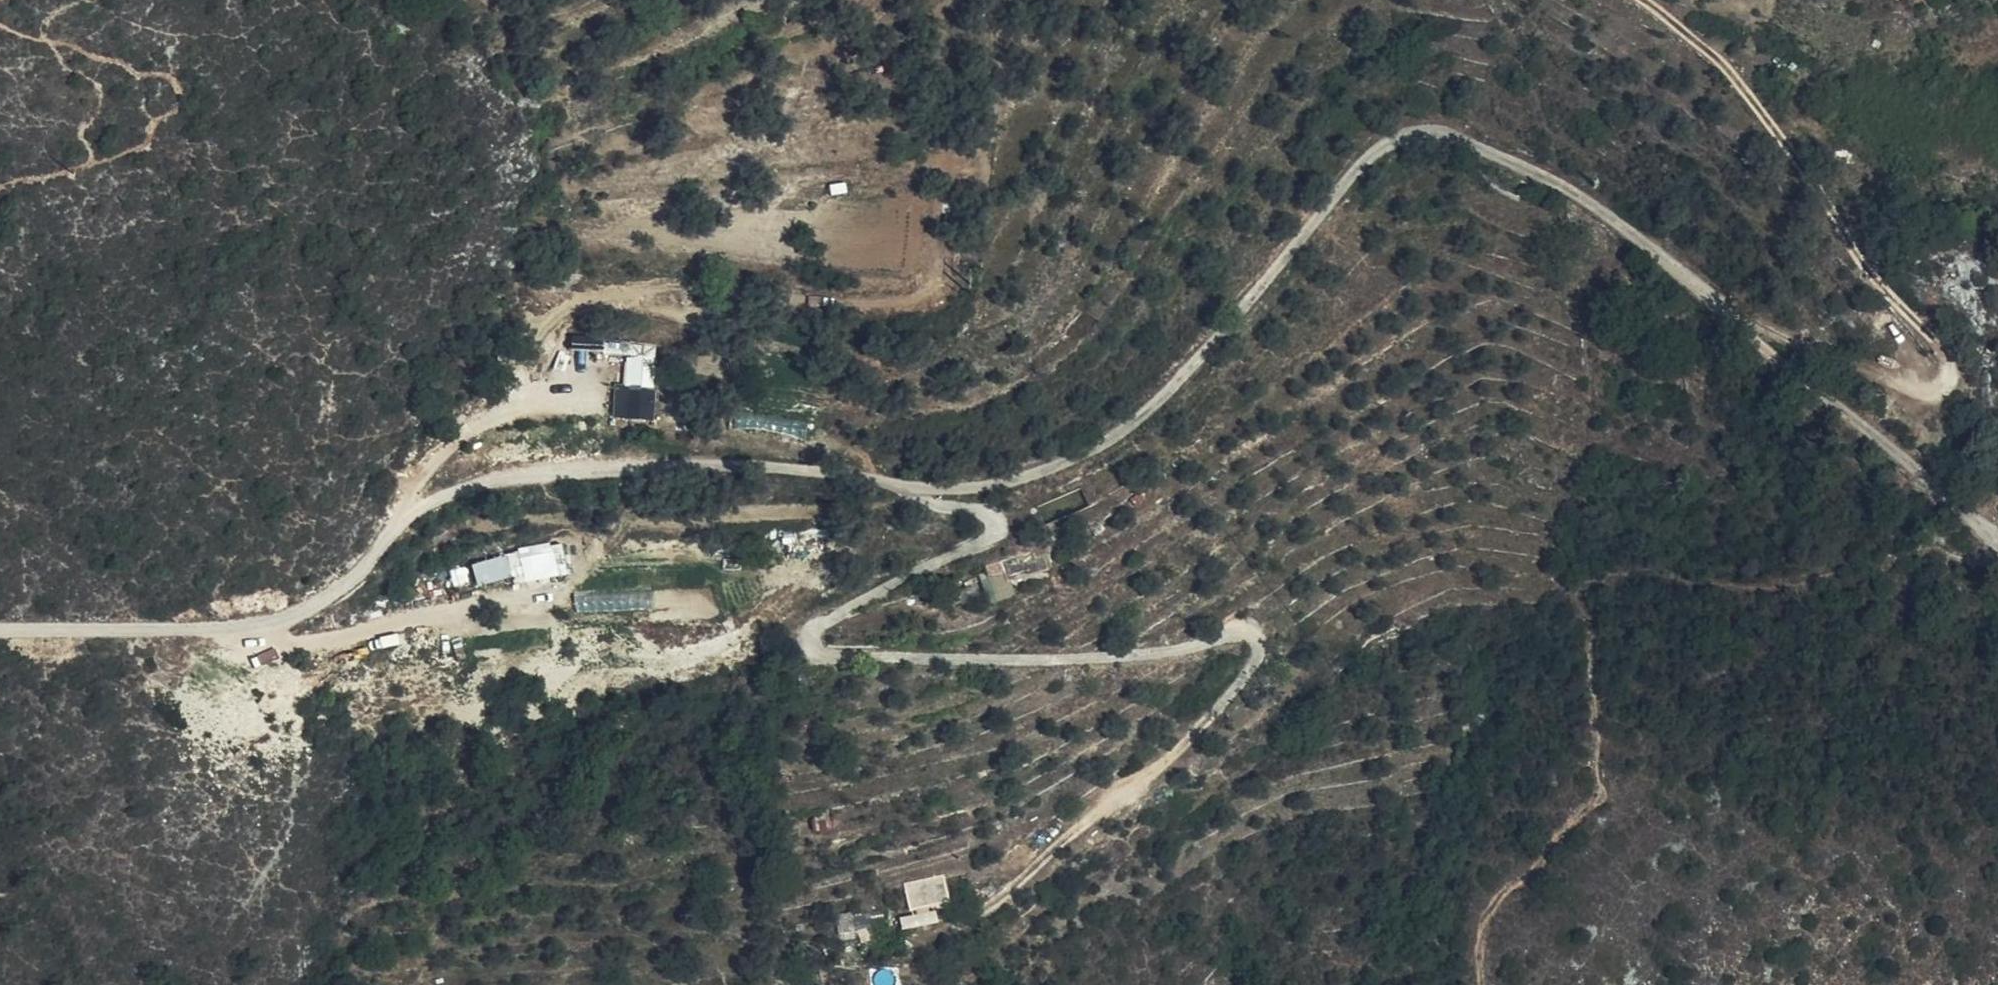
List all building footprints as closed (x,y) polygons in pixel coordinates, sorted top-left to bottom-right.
[(616,383),(614,418),(657,419),(659,385),(616,383)] [(514,578),(514,582),(570,573),(565,540),(474,555),(478,584),(514,578)] [(983,563),(991,601),(1013,596),(1004,559),(983,563)] [(910,908),(951,901),(947,872),(905,879),(910,908)] [(937,905),(901,915),(905,929),(941,919),(937,905)]
